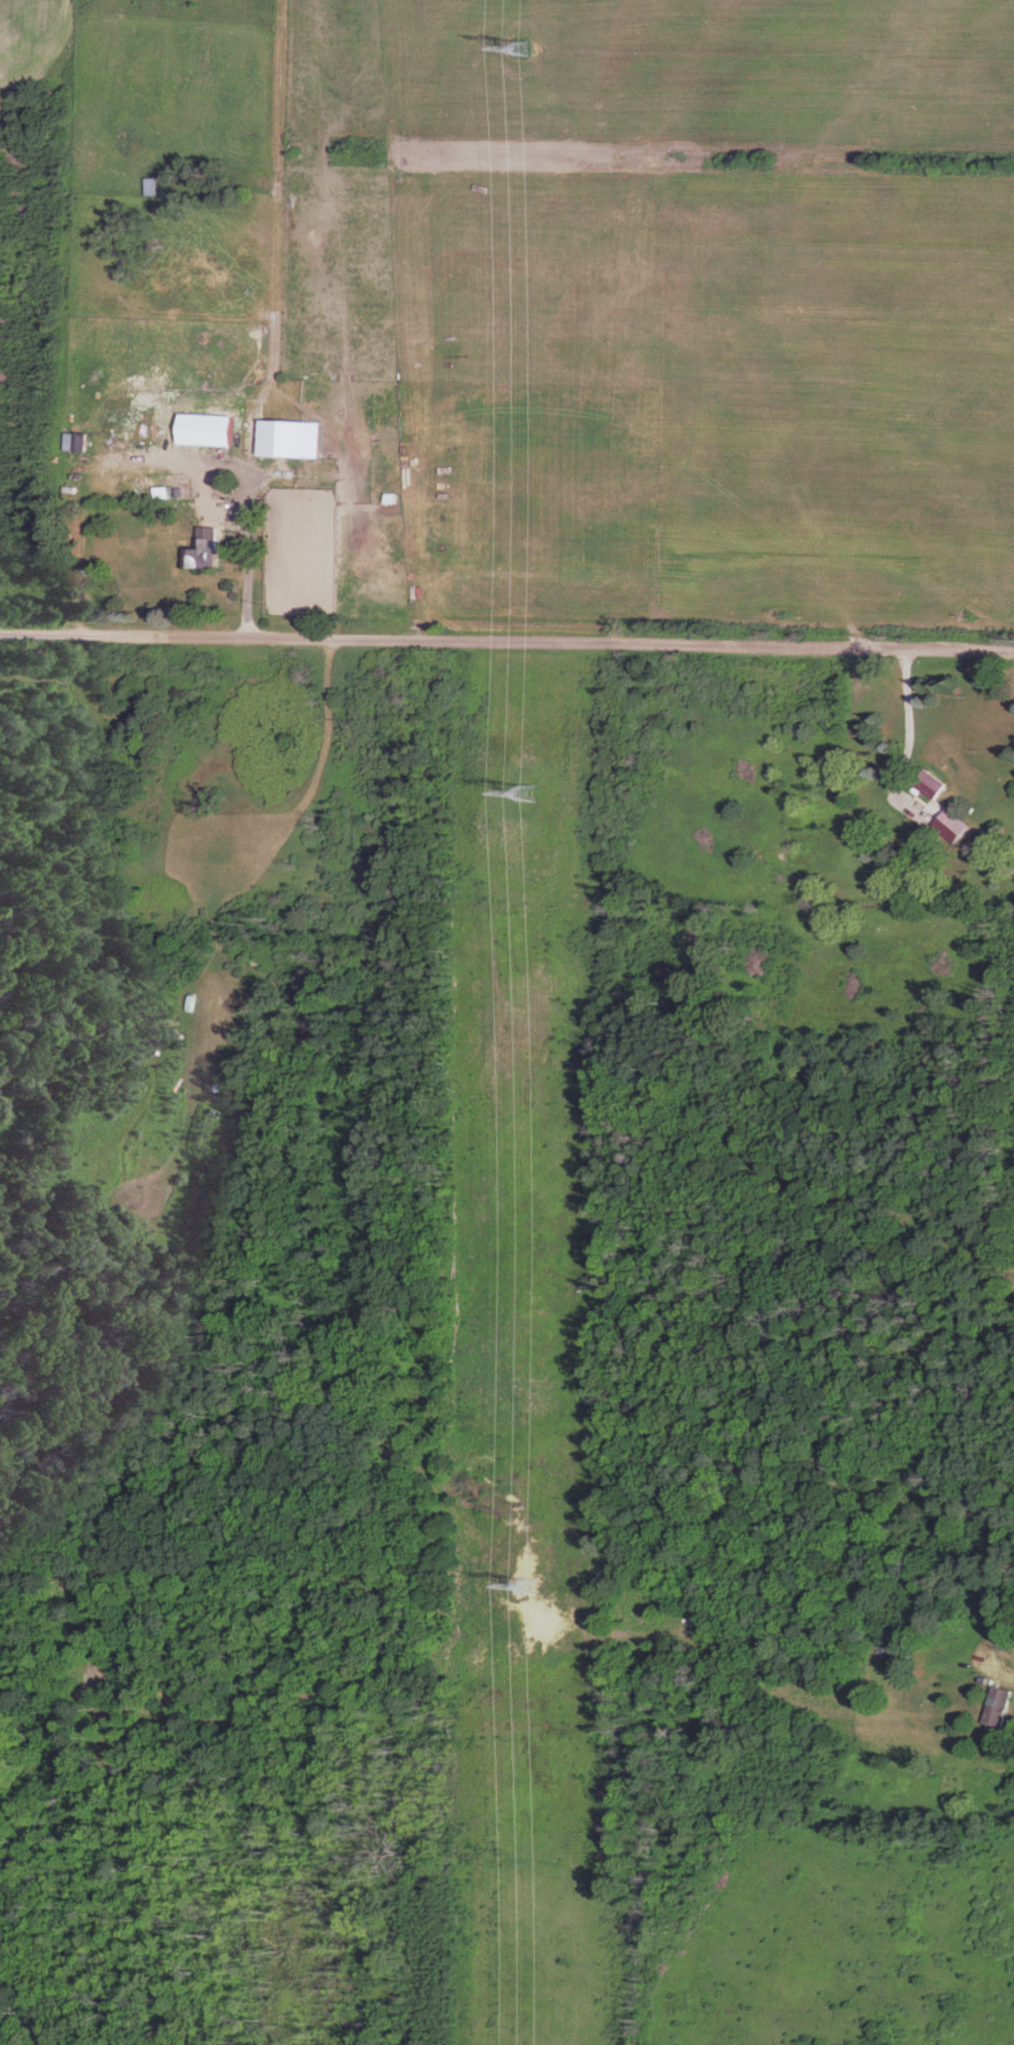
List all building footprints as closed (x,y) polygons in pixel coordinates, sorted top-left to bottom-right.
[(148,177),(148,196),(162,196),(162,177),(148,177)] [(168,410),(117,410),(117,436),(168,436),(168,410)] [(325,422),(264,421),(263,457),(324,458),(325,422)] [(86,451),(86,434),(67,434),(67,451),(86,451)] [(219,537),(200,537),(200,549),(188,549),(188,568),(219,568),(219,537)] [(950,786),(930,771),(918,786),(938,801),(950,786)] [(973,828),(950,809),(934,827),(957,846),(973,828)] [(997,1615),(983,1615),(983,1628),(997,1628),(997,1615)] [(1013,1702),(1013,1692),(997,1686),(986,1724),(1006,1730),(1013,1702)]
